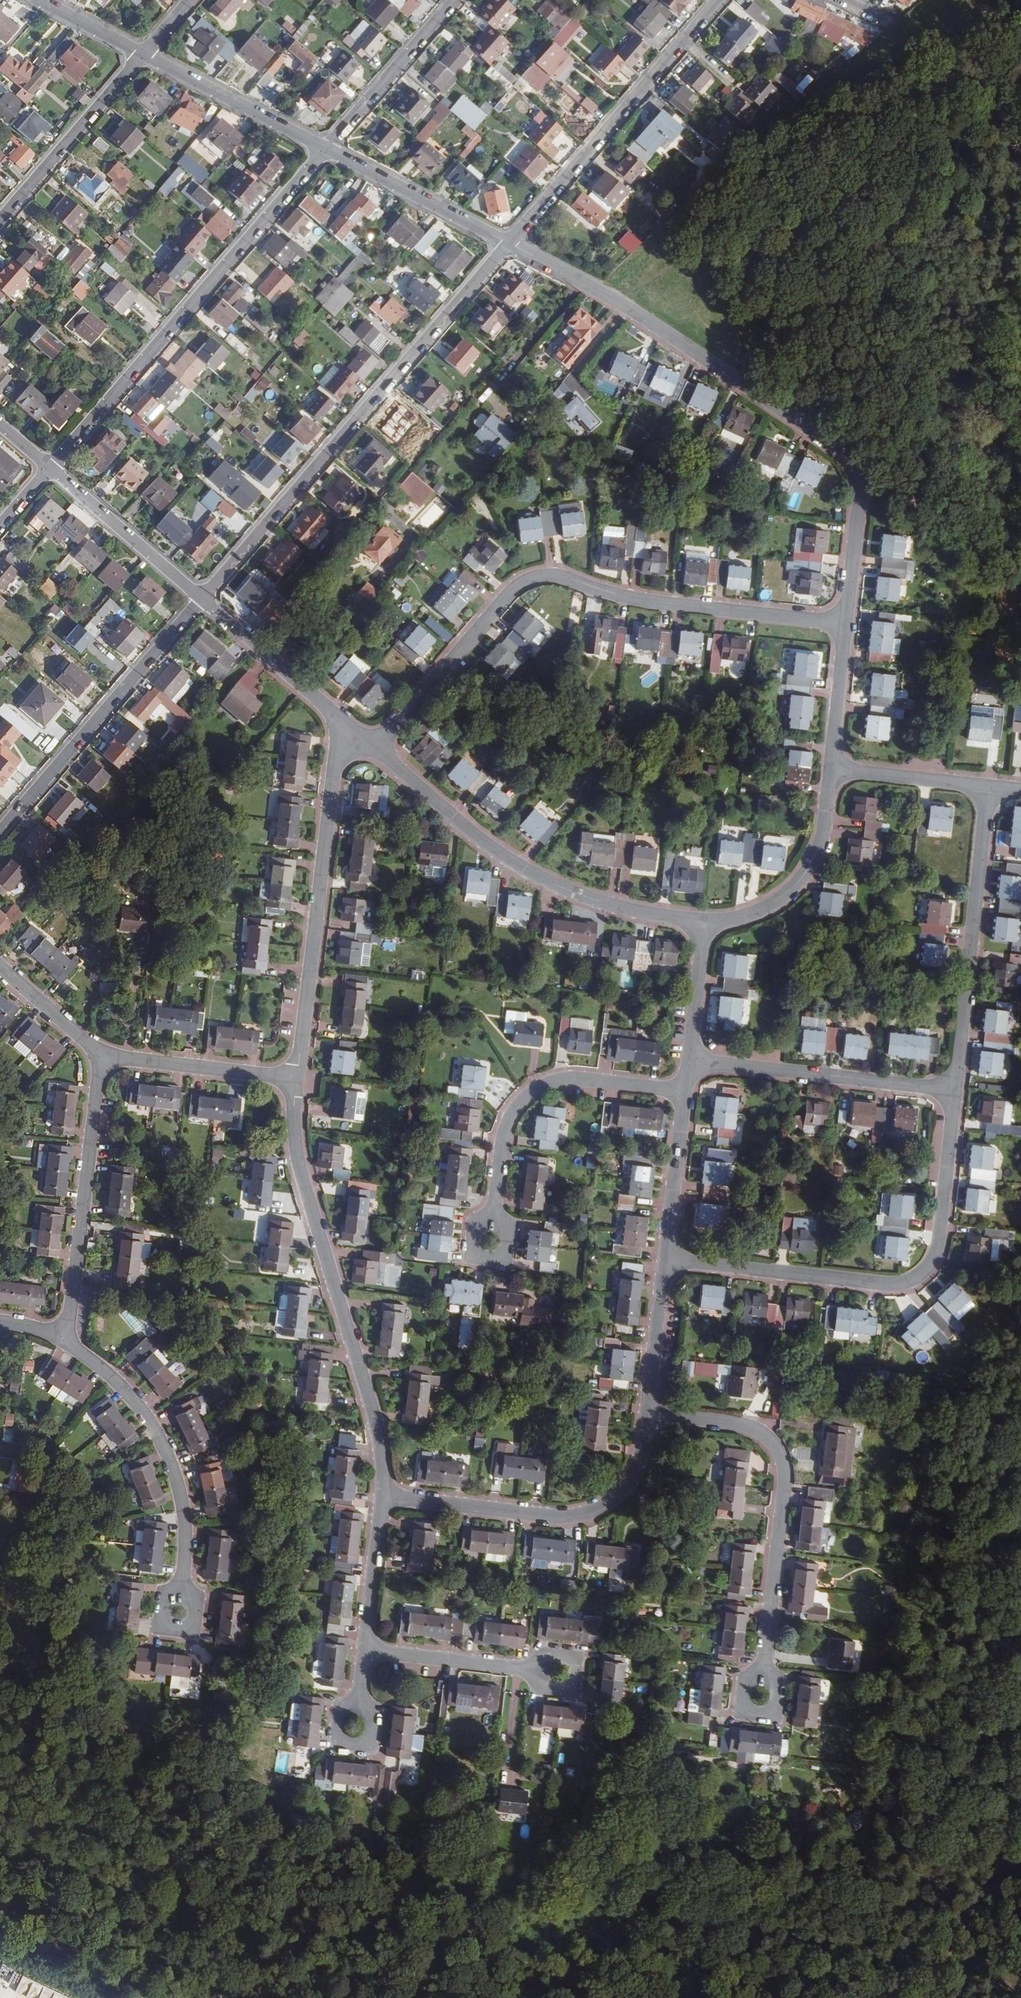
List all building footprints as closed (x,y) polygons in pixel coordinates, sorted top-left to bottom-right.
[(210,5),(224,17),(239,0),(214,0),(210,5)] [(398,8),(389,0),(372,0),(364,9),(383,26),(398,8)] [(398,8),(407,15),(419,0),(389,0),(398,8)] [(500,20),(502,22),(516,6),(515,5),(509,0),(488,0),(483,6),(485,8),(479,14),(490,23),(494,27),(500,20)] [(552,37),(572,15),(560,4),(555,9),(545,0),(543,0),(536,8),(553,23),(546,31),(552,37)] [(578,20),(588,9),(585,6),(591,0),(585,0),(572,15),(578,20)] [(659,0),(658,1),(656,0),(646,0),(649,2),(649,3),(653,6),(665,17),(671,11),(659,0)] [(687,0),(664,0),(677,11),(687,0)] [(755,16),(763,8),(753,0),(752,0),(745,8),(755,16)] [(806,15),(818,0),(788,0),(787,2),(791,4),(790,6),(806,15)] [(806,15),(799,28),(799,31),(811,27),(815,19),(821,7),(824,0),(818,0),(806,15)] [(635,19),(651,34),(665,17),(653,6),(649,3),(649,2),(635,19)] [(829,11),(821,7),(815,19),(819,21),(815,31),(826,37),(843,18),(833,13),(835,10),(830,8),(829,11)] [(5,45),(18,30),(0,14),(0,40),(5,45)] [(205,17),(202,14),(197,20),(200,23),(205,17)] [(552,37),(561,45),(580,22),(578,20),(572,15),(552,37)] [(725,34),(740,47),(741,48),(757,30),(741,15),(736,21),(735,20),(728,28),(729,29),(725,34)] [(371,23),(362,16),(348,32),(357,39),(371,23)] [(208,59),(217,48),(228,58),(237,49),(238,47),(205,17),(200,23),(197,20),(191,26),(195,29),(192,32),(198,36),(191,45),(198,51),(199,50),(208,59)] [(847,20),(843,18),(826,37),(836,42),(841,33),(863,45),(875,35),(852,23),(854,20),(848,17),(847,20)] [(290,31),(296,25),(288,18),(283,24),(290,31)] [(291,32),(296,36),(306,25),(302,20),(291,32)] [(348,32),(342,38),(360,54),(364,49),(370,54),(378,44),(379,45),(386,37),(371,23),(357,39),(348,32)] [(472,48),(488,61),(508,38),(494,27),(490,23),(483,31),(484,32),(471,47),(472,48)] [(629,65),(649,42),(634,29),(615,53),(624,60),(629,65)] [(251,60),(265,44),(251,32),(238,47),(237,49),(238,50),(232,58),(238,62),(244,55),(251,60)] [(785,42),(773,32),(767,40),(778,49),(785,42)] [(713,51),(727,63),(740,47),(725,34),(719,40),(721,42),(713,51)] [(76,43),(74,44),(66,37),(47,60),(55,68),(61,61),(81,78),(96,60),(76,43)] [(296,67),(304,74),(313,63),(308,59),(313,53),(294,37),(287,45),(303,60),(296,67)] [(454,43),(454,42),(440,59),(454,71),(460,64),(468,54),(467,54),(472,48),(471,47),(460,37),(454,43)] [(569,57),(571,55),(553,40),(536,59),(555,76),(567,62),(563,58),(566,55),(569,57)] [(624,60),(615,53),(606,45),(590,63),(607,77),(613,70),(617,65),(619,67),(624,60)] [(359,61),(344,47),(327,65),(343,79),(359,61)] [(422,59),(430,51),(424,47),(417,55),(422,59)] [(318,58),(313,53),(308,59),(313,63),(318,58)] [(279,54),(272,62),(276,65),(277,66),(283,58),(279,54)] [(475,60),(468,54),(460,64),(467,69),(475,60)] [(31,64),(26,70),(22,66),(10,56),(0,68),(23,87),(46,61),(40,55),(32,65),(31,64)] [(443,89),(456,73),(454,71),(440,59),(438,57),(424,72),(443,89)] [(47,60),(46,61),(23,87),(16,95),(25,102),(26,103),(33,96),(31,95),(46,78),(54,86),(63,75),(55,68),(47,60)] [(517,78),(512,83),(522,91),(530,82),(538,89),(550,76),(532,60),(517,78)] [(27,61),(22,66),(26,70),(31,64),(27,61)] [(493,65),(512,83),(517,78),(497,61),(493,65)] [(689,70),(686,68),(680,75),(696,89),(710,72),(697,61),(689,70)] [(272,62),(265,70),(256,81),(255,81),(261,87),(273,75),(270,72),(276,65),(272,62)] [(771,62),(765,68),(785,85),(790,78),(771,62)] [(506,90),(512,83),(493,65),(491,64),(485,71),(506,90)] [(755,79),(745,90),(758,102),(761,105),(777,86),(759,70),(753,77),(755,79)] [(304,76),(308,80),(313,74),(309,71),(304,76)] [(556,81),(568,91),(575,97),(577,93),(557,76),(554,79),(556,81)] [(323,113),(342,91),(327,77),(307,99),(323,113)] [(790,78),(785,85),(798,97),(802,94),(794,86),(796,84),(790,78)] [(16,95),(11,90),(0,81),(0,95),(4,98),(0,103),(0,115),(8,122),(25,102),(16,95)] [(157,115),(171,99),(152,81),(137,97),(157,115)] [(580,102),(575,97),(568,91),(556,81),(553,85),(564,95),(577,106),(580,102)] [(698,96),(682,83),(668,99),(683,112),(698,96)] [(410,120),(428,99),(412,85),(394,106),(410,120)] [(724,86),(721,93),(729,97),(732,89),(724,86)] [(741,87),(737,92),(754,107),(758,102),(745,90),(741,87)] [(466,121),(473,128),(487,112),(461,90),(452,100),(444,92),(439,98),(451,108),(466,121)] [(86,105),(91,99),(82,91),(77,97),(86,105)] [(743,119),(754,107),(737,92),(731,99),(730,97),(724,104),(742,120),(743,119)] [(577,93),(575,97),(591,111),(597,105),(587,96),(584,99),(577,93)] [(179,107),(181,108),(170,120),(181,126),(192,131),(194,132),(205,110),(189,102),(191,98),(184,94),(179,107)] [(422,141),(425,138),(451,108),(439,98),(438,97),(432,104),(436,108),(414,134),(415,136),(422,141)] [(52,126),(30,107),(14,126),(32,142),(41,132),(44,135),(52,126)] [(754,107),(743,119),(748,123),(759,111),(754,107)] [(651,121),(647,126),(661,138),(666,133),(671,138),(682,125),(661,108),(650,121),(651,121)] [(555,132),(561,125),(547,112),(528,135),(551,155),(558,147),(549,139),(555,132)] [(710,140),(722,150),(742,128),(724,113),(705,136),(710,140)] [(384,148),(400,130),(383,116),(378,121),(379,123),(369,135),(384,148)] [(224,161),(230,154),(243,139),(223,120),(203,143),(224,161)] [(128,155),(144,137),(127,121),(111,140),(128,155)] [(477,131),(473,128),(466,121),(461,127),(472,136),(477,131)] [(189,137),(192,131),(181,126),(178,132),(189,137)] [(650,151),(661,138),(647,126),(636,138),(650,151)] [(459,152),(463,155),(482,135),(477,131),(472,136),(459,152)] [(30,159),(35,153),(15,136),(11,140),(20,148),(10,158),(22,168),(26,162),(29,165),(33,161),(30,159)] [(405,147),(412,152),(422,141),(415,136),(405,147)] [(520,136),(503,154),(506,156),(532,178),(548,160),(520,136)] [(104,154),(111,147),(100,137),(93,145),(104,154)] [(431,171),(445,155),(425,138),(422,141),(412,152),(412,153),(419,159),(431,171)] [(719,159),(724,153),(723,152),(722,150),(710,140),(705,147),(719,159)] [(254,158),(263,149),(264,147),(263,146),(261,146),(259,146),(258,147),(252,154),(253,155),(248,160),(248,162),(248,164),(251,166),(256,160),(254,158)] [(274,173),(272,171),(279,163),(263,149),(254,158),(256,160),(251,166),(249,169),(265,184),(274,173)] [(630,181),(646,164),(630,150),(614,168),(630,181)] [(178,163),(201,184),(207,177),(184,156),(178,163)] [(455,156),(444,169),(448,173),(459,160),(455,156)] [(417,162),(429,173),(431,171),(419,159),(417,162)] [(451,179),(471,196),(484,181),(479,176),(466,165),(459,160),(448,173),(453,177),(451,179)] [(470,161),(466,165),(479,176),(482,172),(470,161)] [(121,190),(133,176),(118,163),(107,176),(116,183),(113,187),(121,194),(123,191),(121,190)] [(279,163),(272,171),(274,173),(282,165),(279,163)] [(165,195),(167,196),(187,173),(179,167),(159,190),(165,195)] [(705,168),(701,172),(707,177),(710,174),(705,168)] [(612,205),(627,187),(606,169),(591,187),(592,188),(596,192),(595,193),(602,199),(604,198),(612,205)] [(693,189),(707,177),(701,172),(688,183),(693,189)] [(96,204),(111,188),(96,174),(91,180),(87,177),(77,188),(96,204)] [(246,209),(263,190),(244,174),(227,193),(246,209)] [(151,189),(154,185),(147,179),(145,182),(151,189)] [(330,201),(336,207),(350,192),(343,186),(330,201)] [(213,199),(199,187),(192,195),(206,207),(213,199)] [(506,208),(500,187),(482,191),(488,212),(506,208)] [(596,192),(592,188),(588,193),(599,203),(602,199),(595,193),(596,192)] [(159,190),(150,200),(156,205),(165,195),(159,190)] [(572,202),(592,220),(603,207),(583,190),(572,202)] [(360,194),(350,204),(352,206),(362,214),(366,218),(373,224),(383,213),(375,207),(360,194)] [(59,203),(61,204),(52,215),(77,237),(80,233),(72,226),(84,212),(66,196),(59,203)] [(329,216),(307,198),(298,207),(320,226),(329,216)] [(670,210),(660,200),(653,209),(663,217),(668,212),(670,210)] [(320,226),(328,233),(352,206),(350,204),(335,222),(329,216),(320,226)] [(354,224),(362,214),(352,206),(328,233),(338,242),(354,224)] [(606,210),(603,207),(592,220),(596,223),(606,210)] [(223,241),(236,225),(220,211),(206,226),(223,241)] [(303,227),(308,221),(297,211),(283,226),(294,236),(298,232),(303,236),(307,231),(303,227)] [(412,249),(413,248),(426,233),(411,220),(409,222),(401,215),(386,232),(402,244),(404,242),(412,249)] [(195,221),(176,244),(193,258),(200,250),(198,248),(203,243),(210,234),(195,221)] [(36,230),(26,223),(21,229),(30,237),(36,230)] [(360,229),(354,224),(338,242),(344,247),(360,229)] [(420,254),(438,233),(431,227),(426,233),(413,248),(420,254)] [(117,239),(120,235),(113,228),(109,232),(117,239)] [(629,229),(619,239),(630,250),(641,239),(629,229)] [(110,244),(113,240),(107,235),(104,238),(110,244)] [(292,260),(297,254),(299,256),(303,251),(290,240),(286,245),(274,235),(263,248),(259,252),(263,256),(267,251),(285,268),(289,264),(292,268),(296,263),(292,260)] [(15,262),(27,273),(33,265),(46,250),(32,238),(24,247),(26,250),(15,262)] [(131,249),(119,239),(113,246),(125,257),(131,249)] [(193,258),(176,244),(173,241),(167,248),(172,253),(159,268),(164,273),(176,283),(182,276),(181,275),(194,260),(193,258)] [(471,259),(454,245),(435,267),(451,281),(471,259)] [(110,250),(122,261),(125,257),(113,246),(110,250)] [(64,262),(75,272),(91,253),(85,249),(83,251),(77,247),(64,262)] [(46,250),(33,265),(40,271),(53,256),(46,250)] [(373,263),(362,253),(358,259),(361,261),(369,268),(373,263)] [(644,268),(655,256),(651,253),(640,264),(644,268)] [(358,259),(356,258),(336,280),(341,284),(361,261),(358,259)] [(77,277),(81,281),(86,274),(97,262),(95,261),(94,262),(91,261),(77,277)] [(259,288),(272,273),(259,261),(246,276),(259,288)] [(47,298),(50,293),(27,273),(15,262),(14,262),(0,277),(0,290),(7,296),(9,297),(17,288),(23,292),(29,285),(24,280),(26,278),(36,287),(35,288),(47,298)] [(418,278),(423,272),(411,262),(406,267),(418,278)] [(117,272),(107,263),(102,269),(112,278),(117,272)] [(169,294),(177,284),(176,283),(164,273),(160,277),(156,274),(153,277),(157,280),(147,292),(164,306),(172,297),(169,294)] [(86,285),(91,279),(86,274),(81,281),(86,285)] [(502,290),(501,289),(495,296),(500,300),(511,310),(529,289),(514,275),(502,290)] [(334,278),(330,282),(336,287),(340,283),(336,280),(334,278)] [(426,280),(416,281),(414,280),(410,284),(412,286),(408,291),(412,294),(408,299),(425,313),(437,298),(441,293),(440,292),(426,280)] [(76,297),(80,301),(91,289),(86,285),(81,281),(61,303),(61,304),(66,309),(76,297)] [(136,297),(120,282),(104,301),(121,315),(136,297)] [(322,305),(336,287),(330,282),(315,299),(322,305)] [(241,297),(246,292),(235,283),(222,298),(240,313),(245,307),(245,306),(248,303),(241,297)] [(322,307),(334,317),(354,295),(341,284),(322,307)] [(57,300),(37,322),(42,326),(61,304),(61,303),(57,300)] [(404,321),(409,315),(391,300),(381,311),(395,323),(400,317),(404,321)] [(226,330),(239,314),(223,301),(210,316),(226,330)] [(491,302),(473,322),(486,334),(497,321),(502,325),(508,317),(491,302)] [(662,315),(665,309),(653,302),(649,307),(662,315)] [(26,328),(33,319),(21,308),(14,317),(26,328)] [(86,309),(71,325),(82,336),(97,319),(86,309)] [(247,319),(267,337),(272,330),(252,312),(247,319)] [(566,370),(601,331),(580,312),(568,325),(577,332),(554,358),(566,370)] [(682,327),(685,323),(672,315),(669,320),(682,327)] [(91,343),(106,326),(97,319),(82,336),(91,343)] [(390,342),(366,321),(354,334),(360,340),(378,355),(390,342)] [(52,360),(65,346),(42,326),(30,340),(52,360)] [(360,340),(354,334),(344,326),(339,332),(355,346),(360,340)] [(303,329),(293,342),(301,348),(311,335),(303,329)] [(243,345),(231,334),(224,341),(237,352),(243,357),(249,350),(243,345)] [(465,337),(445,360),(460,374),(480,351),(465,337)] [(213,341),(197,358),(205,365),(214,373),(230,355),(213,341)] [(360,353),(347,368),(362,380),(378,362),(361,348),(359,351),(360,353)] [(196,385),(192,381),(205,365),(197,358),(189,351),(175,367),(171,364),(166,370),(168,372),(184,386),(190,391),(196,385)] [(3,371),(10,363),(0,354),(0,374),(3,371)] [(638,367),(639,364),(618,355),(609,375),(639,388),(646,370),(638,367)] [(337,376),(325,389),(340,401),(354,384),(354,383),(358,378),(347,368),(345,366),(337,376)] [(255,370),(250,376),(257,381),(262,374),(255,370)] [(11,377),(3,371),(0,374),(0,390),(11,377)] [(164,408),(184,386),(168,372),(148,394),(159,403),(164,408)] [(321,385),(325,389),(337,376),(332,372),(321,385)] [(668,405),(678,409),(688,387),(678,383),(679,380),(659,372),(650,392),(670,400),(668,405)] [(244,398),(254,407),(274,384),(263,375),(244,398)] [(429,412),(447,391),(430,376),(422,386),(423,386),(414,397),(429,412)] [(564,382),(551,394),(560,403),(572,391),(564,382)] [(53,405),(30,385),(17,401),(40,420),(45,414),(53,405)] [(698,388),(697,391),(688,387),(678,409),(689,413),(691,409),(710,417),(719,397),(698,388)] [(59,427),(80,403),(66,390),(53,405),(45,414),(59,427)] [(240,402),(244,398),(237,392),(233,397),(240,402)] [(172,422),(160,412),(153,420),(148,415),(159,403),(148,394),(147,393),(132,411),(136,414),(131,419),(144,430),(164,448),(168,443),(160,436),(172,422)] [(334,404),(322,394),(306,412),(318,422),(334,404)] [(404,397),(398,403),(383,421),(399,434),(414,417),(434,435),(440,427),(404,397)] [(601,424),(577,398),(560,414),(571,425),(577,420),(591,434),(601,424)] [(213,411),(224,421),(229,415),(217,405),(213,411)] [(734,413),(729,424),(721,421),(713,437),(724,441),(727,434),(745,443),(754,422),(734,413)] [(138,438),(144,430),(131,419),(125,414),(119,422),(138,438)] [(305,443),(317,428),(301,414),(288,429),(305,443)] [(515,439),(490,416),(487,420),(482,415),(479,415),(473,422),(473,425),(478,430),(472,436),(488,451),(484,455),(493,464),(502,454),(508,447),(515,439)] [(257,439),(245,428),(239,434),(252,445),(257,439)] [(125,445),(110,432),(96,448),(93,451),(102,459),(96,466),(102,472),(111,461),(125,445)] [(287,433),(271,451),(288,466),(304,449),(287,433)] [(727,434),(724,441),(742,449),(745,443),(727,434)] [(219,454),(225,446),(210,436),(205,444),(219,454)] [(371,482),(392,457),(374,440),(366,449),(370,453),(356,470),(371,482)] [(621,446),(618,450),(629,456),(632,452),(621,446)] [(775,480),(786,484),(796,462),(786,458),(787,454),(768,446),(759,466),(778,474),(775,480)] [(8,474),(14,478),(21,469),(0,450),(0,466),(2,468),(0,470),(0,472),(6,477),(8,474)] [(282,471),(267,458),(252,476),(267,489),(282,471)] [(137,469),(139,468),(129,460),(116,475),(132,490),(146,476),(137,469)] [(261,492),(224,460),(209,478),(221,489),(226,483),(235,491),(230,496),(246,510),(261,492)] [(423,461),(417,469),(424,475),(430,467),(423,461)] [(806,462),(805,466),(796,462),(786,484),(794,488),(797,483),(817,492),(826,471),(806,462)] [(3,490),(14,478),(8,474),(6,477),(0,472),(0,488),(3,490)] [(397,489),(406,497),(413,488),(427,500),(434,491),(412,472),(397,489)] [(162,511),(177,494),(158,476),(142,494),(162,511)] [(340,515),(362,491),(344,476),(322,500),(340,515)] [(438,482),(433,488),(441,495),(446,488),(438,482)] [(782,493),(790,497),(794,488),(786,484),(782,493)] [(427,500),(413,488),(406,497),(394,510),(399,513),(411,500),(420,508),(427,500)] [(212,489),(201,501),(213,511),(223,499),(219,496),(212,489)] [(52,530),(66,513),(51,500),(37,516),(52,530)] [(563,507),(564,513),(587,509),(585,500),(563,504),(563,507)] [(307,547),(329,522),(312,507),(300,520),(302,521),(298,526),(291,533),(307,547)] [(564,513),(563,507),(553,509),(558,533),(568,531),(568,535),(590,531),(587,509),(564,513)] [(543,511),(543,517),(522,520),(527,543),(548,538),(548,534),(558,533),(553,509),(543,511)] [(170,511),(157,526),(157,527),(157,529),(160,532),(162,531),(170,538),(170,540),(173,543),(176,543),(189,528),(170,511)] [(72,516),(71,517),(66,513),(52,530),(47,536),(52,541),(55,536),(63,543),(70,535),(78,541),(88,530),(85,527),(73,516),(72,516)] [(79,514),(73,516),(85,527),(89,523),(79,514)] [(194,532),(181,548),(199,563),(218,540),(207,531),(216,521),(211,516),(202,526),(201,525),(194,532)] [(638,559),(642,525),(631,524),(629,539),(620,537),(619,547),(605,545),(602,567),(625,571),(627,558),(638,559)] [(350,532),(342,525),(335,532),(344,539),(350,532)] [(363,552),(375,563),(383,554),(388,548),(390,550),(399,540),(382,525),(371,537),(373,540),(363,552)] [(653,527),(642,525),(638,559),(649,561),(648,573),(670,577),(673,554),(651,551),(653,527)] [(189,528),(176,543),(181,548),(194,532),(189,528)] [(826,560),(830,537),(801,533),(797,565),(822,568),(823,559),(826,560)] [(605,545),(619,547),(620,537),(606,535),(605,545)] [(905,559),(908,538),(888,536),(885,557),(889,558),(888,567),(916,570),(917,561),(905,559)] [(477,556),(470,549),(462,557),(478,571),(485,564),(495,571),(510,553),(492,537),(477,556)] [(280,575),(302,551),(288,539),(275,554),(272,552),(265,561),(267,563),(267,564),(280,575)] [(76,556),(94,572),(107,556),(89,540),(76,556)] [(389,558),(394,553),(390,550),(388,548),(383,554),(389,558)] [(22,564),(10,553),(4,560),(17,571),(18,570),(22,564)] [(4,560),(2,559),(0,562),(0,586),(3,589),(18,572),(17,571),(4,560)] [(99,576),(117,591),(130,576),(112,561),(99,576)] [(713,563),(690,561),(689,568),(712,571),(712,565),(713,563)] [(25,577),(31,570),(23,563),(22,564),(18,570),(25,577)] [(454,573),(460,578),(451,588),(467,603),(477,592),(472,588),(479,580),(462,564),(454,573)] [(712,565),(712,571),(689,568),(687,590),(709,593),(710,589),(719,590),(722,567),(712,565)] [(824,579),(821,578),(822,568),(797,565),(795,575),(802,576),(799,598),(821,601),(824,579)] [(732,573),(732,567),(722,567),(719,590),(729,592),(729,595),(752,598),(755,576),(732,573)] [(903,579),(915,580),(916,570),(888,567),(887,576),(883,576),(880,597),(900,600),(903,579)] [(443,582),(451,588),(460,578),(454,573),(452,571),(443,582)] [(151,610),(165,594),(147,578),(133,594),(151,610)] [(251,612),(252,612),(262,600),(268,593),(250,578),(236,595),(247,605),(245,607),(251,612)] [(60,589),(49,579),(39,590),(50,600),(60,589)] [(369,602),(376,592),(366,584),(358,593),(369,602)] [(433,607),(450,621),(467,603),(451,588),(433,607)] [(110,610),(117,615),(122,609),(110,599),(97,614),(103,619),(110,610)] [(252,612),(269,628),(284,611),(271,600),(267,605),(262,600),(252,612)] [(54,605),(47,614),(53,619),(60,609),(54,605)] [(68,605),(64,610),(73,619),(78,614),(68,605)] [(875,632),(897,635),(901,610),(884,608),(883,618),(877,617),(875,632)] [(537,644),(551,627),(533,612),(519,630),(523,632),(515,641),(535,658),(542,649),(537,644)] [(101,633),(96,627),(103,619),(97,614),(84,629),(94,638),(96,639),(101,633)] [(447,643),(453,637),(431,617),(425,623),(447,643)] [(593,632),(585,632),(582,653),(592,654),(593,640),(615,643),(613,652),(626,654),(626,653),(628,635),(615,634),(616,627),(617,620),(595,617),(593,632)] [(135,646),(143,636),(124,620),(116,630),(135,646)] [(81,653),(94,638),(84,629),(78,624),(65,640),(81,653)] [(406,641),(400,637),(393,645),(413,663),(420,655),(422,657),(436,640),(420,625),(406,641)] [(628,635),(629,629),(616,627),(615,634),(628,635)] [(661,653),(660,660),(662,660),(669,661),(672,636),(665,635),(665,631),(641,628),(640,637),(638,650),(661,653)] [(107,640),(126,657),(135,646),(116,630),(107,640)] [(225,651),(227,648),(206,631),(193,645),(214,663),(209,669),(220,678),(236,660),(225,651)] [(878,659),(894,661),(895,651),(897,635),(875,632),(873,648),(879,648),(878,659)] [(684,633),(683,638),(672,636),(669,661),(679,663),(681,663),(682,656),(703,659),(706,636),(684,633)] [(640,637),(628,635),(626,653),(637,655),(638,650),(640,637)] [(905,636),(897,635),(895,651),(902,652),(905,636)] [(747,664),(750,641),(715,637),(711,668),(723,669),(725,660),(747,664)] [(529,665),(535,658),(515,641),(510,648),(506,644),(492,661),(509,676),(524,660),(529,665)] [(88,652),(101,659),(105,651),(93,644),(88,652)] [(22,654),(12,645),(7,651),(18,659),(22,654)] [(214,663),(193,645),(189,650),(200,659),(198,660),(209,669),(214,663)] [(38,651),(34,655),(49,667),(52,663),(38,651)] [(353,655),(349,660),(360,670),(365,665),(353,655)] [(817,683),(820,660),(799,657),(796,680),(792,680),(790,690),(812,692),(813,683),(817,683)] [(184,681),(190,675),(175,660),(153,684),(177,705),(192,688),(184,681)] [(346,687),(349,682),(356,688),(366,676),(360,670),(349,660),(334,677),(346,687)] [(57,679),(76,696),(92,679),(72,663),(63,672),(57,679)] [(60,669),(54,677),(57,679),(63,672),(60,669)] [(897,686),(898,672),(876,669),(873,691),(878,692),(877,701),(908,704),(909,695),(896,694),(897,686)] [(254,683),(244,674),(217,704),(241,726),(258,707),(244,695),(254,683)] [(373,710),(387,693),(375,683),(366,676),(356,688),(365,694),(361,700),(373,710)] [(380,677),(375,683),(387,693),(392,687),(380,677)] [(43,725),(63,703),(40,683),(21,706),(43,725)] [(907,687),(897,686),(896,694),(909,695),(909,690),(907,687)] [(814,703),(810,702),(812,692),(790,690),(782,689),(781,699),(794,700),(791,722),(793,722),(792,730),(808,733),(809,724),(811,724),(814,703)] [(192,718),(177,705),(160,690),(154,696),(161,702),(179,717),(171,726),(179,733),(192,718)] [(142,724),(161,702),(154,696),(149,691),(129,713),(142,724)] [(893,715),(906,716),(908,704),(877,701),(876,713),(871,712),(868,735),(890,738),(893,715)] [(37,733),(8,708),(1,715),(6,719),(22,733),(30,741),(37,733)] [(992,709),(990,715),(969,712),(966,735),(987,738),(988,734),(999,735),(1002,711),(992,709)] [(433,722),(425,715),(413,729),(420,735),(412,745),(438,768),(456,747),(449,741),(446,744),(428,727),(433,722)] [(0,726),(0,755),(16,768),(22,761),(8,749),(22,733),(6,719),(0,726)] [(114,736),(132,752),(146,736),(129,722),(121,731),(119,730),(114,736)] [(449,741),(451,738),(433,722),(428,727),(446,744),(449,741)] [(413,729),(405,739),(412,745),(420,735),(413,729)] [(277,743),(280,744),(279,758),(299,761),(301,745),(303,746),(304,737),(278,734),(277,743)] [(132,752),(115,738),(110,744),(112,746),(103,755),(120,770),(134,754),(132,752)] [(785,752),(792,753),(790,769),(813,772),(816,746),(787,742),(785,752)] [(16,768),(0,755),(0,783),(4,778),(6,779),(16,768)] [(301,773),(298,773),(299,761),(279,758),(279,760),(277,770),(277,773),(274,773),(273,783),(278,783),(296,785),(299,785),(301,773)] [(480,768),(476,772),(460,758),(446,775),(461,789),(464,785),(473,794),(489,775),(480,768)] [(279,760),(271,759),(270,769),(277,770),(279,760)] [(97,792),(111,776),(93,760),(79,777),(97,792)] [(805,786),(811,787),(813,772),(790,769),(787,793),(804,795),(805,786)] [(493,787),(497,783),(489,775),(473,794),(480,800),(477,803),(494,818),(509,801),(493,787)] [(374,804),(377,781),(353,779),(352,802),(366,803),(365,813),(380,815),(381,805),(374,804)] [(296,785),(278,783),(277,791),(295,793),(296,785)] [(63,827),(83,803),(69,791),(48,815),(63,827)] [(851,816),(864,818),(863,827),(882,829),(883,820),(874,819),(877,797),(854,795),(851,816)] [(271,806),(273,806),(272,822),(293,824),(294,812),(297,812),(299,799),(271,797),(271,806)] [(1016,798),(1015,805),(1013,805),(1010,831),(1020,832),(1020,799),(1016,798)] [(929,804),(929,808),(920,808),(917,833),(926,835),(926,828),(949,831),(952,807),(929,804)] [(542,843),(547,848),(562,829),(556,825),(552,828),(537,814),(522,830),(538,845),(542,843)] [(271,836),(267,836),(266,846),(293,849),(295,837),(291,836),(293,824),(272,822),(271,836)] [(348,836),(351,836),(349,850),(369,852),(372,827),(349,825),(348,836)] [(47,851),(45,849),(54,838),(40,826),(22,847),(38,861),(47,851)] [(872,839),(881,840),(882,829),(863,827),(862,838),(849,836),(847,858),(869,860),(872,839)] [(1020,856),(1020,832),(1010,831),(1008,845),(1016,846),(1015,856),(1020,856)] [(614,869),(615,865),(624,866),(628,835),(619,834),(618,837),(617,846),(595,844),(596,835),(585,834),(582,856),(593,858),(592,866),(614,869)] [(440,860),(442,839),(414,835),(412,857),(428,859),(440,860)] [(618,837),(596,835),(595,844),(617,846),(618,837)] [(635,849),(637,836),(628,835),(624,866),(633,867),(633,872),(657,876),(660,852),(635,849)] [(766,843),(766,849),(788,852),(789,844),(787,842),(769,839),(767,841),(766,843)] [(743,868),(744,864),(753,866),(756,842),(746,841),(746,847),(723,844),(721,865),(743,868)] [(766,849),(766,843),(756,842),(753,866),(763,867),(762,870),(785,874),(788,852),(766,849)] [(363,878),(367,878),(369,852),(349,850),(348,865),(345,865),(344,876),(348,876),(347,884),(362,886),(363,878)] [(681,860),(682,854),(669,853),(664,889),(710,896),(713,874),(697,872),(698,863),(681,860)] [(440,860),(428,859),(427,869),(436,870),(439,867),(440,860)] [(2,896),(7,891),(8,892),(25,872),(11,860),(3,869),(0,872),(0,895),(2,896)] [(291,876),(292,863),(264,860),(264,869),(267,869),(265,885),(287,887),(288,876),(291,876)] [(999,894),(998,905),(1020,908),(1020,897),(1018,897),(1020,875),(1020,863),(1006,861),(1005,873),(999,872),(997,893),(999,894)] [(490,889),(492,874),(482,873),(483,865),(460,862),(457,886),(481,889),(480,899),(489,900),(490,889)] [(845,893),(846,884),(819,880),(817,891),(814,890),(811,912),(835,916),(838,893),(845,893)] [(289,900),(285,899),(287,887),(265,885),(255,884),(254,902),(260,903),(258,917),(281,919),(282,913),(287,913),(289,900)] [(490,889),(489,900),(488,910),(520,915),(523,893),(490,889)] [(923,921),(916,920),(915,931),(943,935),(944,924),(948,924),(951,902),(926,899),(923,921)] [(338,924),(353,926),(351,937),(371,939),(372,928),(363,927),(365,905),(340,902),(338,924)] [(1020,917),(1020,908),(998,905),(998,913),(994,913),(991,937),(1013,939),(1016,916),(1020,917)] [(21,913),(13,906),(4,916),(0,912),(0,936),(21,913)] [(539,909),(537,930),(563,932),(565,916),(550,914),(550,911),(539,909)] [(145,955),(148,915),(120,912),(117,936),(136,938),(134,954),(145,955)] [(577,914),(577,917),(565,916),(563,932),(589,935),(591,915),(577,914)] [(245,931),(246,921),(242,920),(239,944),(247,945),(249,931),(245,931)] [(38,958),(40,955),(49,963),(61,948),(51,939),(52,937),(35,921),(21,937),(30,945),(27,949),(38,958)] [(245,931),(249,931),(247,945),(247,947),(265,948),(266,936),(270,936),(271,923),(246,921),(245,931)] [(627,953),(625,964),(636,965),(640,934),(629,933),(629,930),(607,927),(604,950),(627,953)] [(945,945),(941,944),(943,935),(915,931),(913,941),(921,942),(918,962),(943,965),(945,945)] [(649,932),(649,935),(640,934),(636,965),(645,966),(647,955),(668,958),(671,935),(649,932)] [(360,948),(378,950),(379,940),(371,939),(351,937),(350,947),(336,945),(334,967),(358,970),(360,948)] [(267,960),(263,960),(265,948),(247,947),(246,961),(242,961),(241,978),(259,980),(260,972),(266,973),(267,960)] [(79,954),(73,959),(61,948),(49,963),(60,972),(58,975),(65,982),(85,959),(79,954)] [(1009,954),(1008,961),(995,960),(993,982),(1016,985),(1019,963),(1020,963),(1020,955),(1009,954)] [(739,980),(742,957),(718,955),(715,978),(719,978),(718,988),(744,991),(746,981),(739,980)] [(742,957),(739,980),(746,981),(749,982),(753,957),(743,955),(742,957)] [(424,980),(425,970),(412,970),(412,979),(424,980)] [(363,1015),(367,982),(343,979),(342,998),(344,998),(343,1013),(363,1015)] [(743,1001),(744,991),(718,988),(717,999),(713,998),(710,1020),(719,1021),(718,1032),(733,1034),(736,1001),(743,1002),(743,1001)] [(755,992),(744,991),(743,1001),(753,1002),(755,992)] [(7,1003),(0,996),(0,1026),(1,1027),(19,1007),(10,1000),(7,1003)] [(990,1005),(989,1012),(1004,1014),(1005,1014),(1009,1012),(1009,1008),(1007,1005),(992,1004),(990,1005)] [(160,1034),(161,1029),(173,1031),(175,1011),(150,1008),(147,1032),(160,1034)] [(196,1037),(199,1013),(175,1011),(173,1031),(185,1032),(185,1036),(196,1037)] [(1001,1036),(1004,1014),(989,1012),(981,1011),(978,1033),(982,1033),(981,1042),(1005,1046),(1006,1036),(1001,1036)] [(360,1042),(363,1015),(343,1013),(342,1026),(339,1025),(337,1039),(360,1042)] [(821,1016),(796,1013),(795,1026),(797,1026),(820,1029),(821,1016)] [(20,1039),(31,1048),(44,1033),(34,1025),(37,1023),(27,1014),(10,1035),(17,1040),(20,1039)] [(497,1036),(506,1037),(508,1024),(519,1025),(520,1017),(499,1014),(497,1036)] [(586,1023),(564,1020),(564,1022),(563,1029),(585,1033),(586,1023)] [(563,1029),(564,1022),(555,1021),(553,1038),(562,1039),(560,1054),(583,1057),(585,1033),(563,1029)] [(819,1049),(828,1051),(831,1024),(822,1023),(821,1029),(820,1029),(797,1026),(794,1051),(818,1054),(819,1049)] [(534,1049),(537,1028),(519,1025),(508,1024),(506,1037),(505,1045),(534,1049)] [(840,1031),(841,1025),(831,1024),(828,1051),(838,1052),(837,1057),(860,1060),(863,1034),(840,1031)] [(925,1027),(910,1026),(909,1033),(924,1035),(925,1027)] [(225,1054),(226,1050),(235,1051),(237,1032),(213,1029),(211,1052),(225,1054)] [(611,1062),(612,1059),(628,1061),(630,1043),(630,1033),(603,1030),(603,1034),(596,1032),(593,1056),(601,1056),(600,1061),(611,1062)] [(906,1059),(909,1033),(883,1030),(881,1048),(893,1049),(891,1057),(906,1059)] [(260,1058),(262,1035),(237,1032),(235,1051),(248,1052),(248,1056),(260,1058)] [(54,1037),(52,1040),(44,1033),(31,1048),(41,1058),(39,1060),(47,1067),(64,1046),(54,1037)] [(932,1054),(934,1037),(924,1035),(909,1033),(906,1059),(920,1061),(921,1052),(932,1054)] [(998,1056),(1003,1056),(1005,1046),(981,1042),(979,1053),(976,1053),(973,1075),(995,1078),(998,1056)] [(652,1067),(654,1046),(630,1043),(628,1061),(640,1062),(639,1065),(652,1067)] [(329,1078),(353,1080),(356,1049),(338,1047),(337,1056),(331,1055),(329,1078)] [(770,1051),(771,1060),(782,1059),(781,1050),(770,1051)] [(479,1071),(455,1067),(451,1101),(469,1103),(471,1094),(476,1094),(479,1071)] [(76,1095),(78,1084),(47,1081),(46,1089),(55,1090),(52,1109),(72,1111),(74,1094),(76,1095)] [(140,1088),(140,1085),(128,1084),(126,1107),(151,1109),(154,1089),(140,1088)] [(163,1088),(163,1090),(154,1089),(151,1109),(173,1112),(176,1089),(163,1088)] [(727,1117),(731,1091),(713,1090),(712,1101),(705,1100),(704,1114),(727,1117)] [(189,1094),(187,1116),(211,1119),(213,1099),(201,1097),(201,1095),(189,1094)] [(353,1125),(356,1098),(333,1096),(330,1123),(353,1125)] [(226,1098),(226,1101),(213,1099),(211,1119),(237,1122),(239,1099),(226,1098)] [(356,1098),(353,1125),(362,1126),(364,1100),(356,1098)] [(979,1124),(978,1133),(1020,1139),(1020,1134),(1020,1129),(1006,1127),(998,1126),(1001,1104),(977,1101),(974,1123),(979,1124)] [(1007,1104),(1001,1104),(998,1126),(1006,1127),(1009,1108),(1007,1104)] [(819,1131),(822,1108),(799,1106),(798,1118),(787,1117),(784,1134),(796,1136),(797,1129),(811,1130),(819,1131)] [(619,1110),(598,1107),(596,1128),(630,1132),(632,1114),(618,1113),(619,1110)] [(869,1114),(869,1111),(846,1108),(843,1132),(866,1135),(866,1141),(877,1142),(880,1115),(869,1114)] [(73,1122),(71,1121),(72,1111),(52,1109),(50,1132),(71,1135),(73,1122)] [(527,1143),(533,1144),(532,1152),(549,1155),(553,1123),(557,1123),(559,1112),(534,1109),(533,1121),(529,1120),(527,1143)] [(456,1144),(456,1135),(466,1136),(469,1136),(472,1136),(475,1113),(450,1110),(448,1134),(432,1131),(431,1141),(447,1143),(456,1144)] [(645,1115),(632,1114),(630,1132),(648,1134),(656,1135),(658,1114),(646,1113),(645,1115)] [(890,1113),(890,1116),(880,1115),(877,1142),(886,1143),(887,1137),(910,1140),(913,1116),(890,1113)] [(707,1142),(724,1143),(727,1117),(704,1114),(702,1129),(708,1130),(707,1142)] [(811,1130),(797,1129),(796,1136),(810,1137),(811,1130)] [(399,1133),(389,1132),(388,1142),(398,1144),(399,1133)] [(648,1134),(630,1132),(629,1138),(647,1140),(648,1134)] [(465,1145),(468,1145),(469,1136),(466,1136),(456,1135),(456,1144),(465,1145)] [(447,1143),(446,1150),(465,1152),(465,1145),(456,1144),(447,1143)] [(68,1161),(70,1148),(48,1145),(47,1154),(37,1153),(35,1169),(45,1170),(64,1173),(66,1161),(68,1161)] [(983,1170),(986,1148),(962,1146),(960,1168),(963,1169),(962,1178),(988,1181),(994,1181),(995,1172),(983,1170)] [(446,1150),(443,1150),(442,1163),(440,1176),(460,1179),(461,1165),(464,1165),(466,1152),(465,1152),(446,1150)] [(334,1175),(333,1186),(350,1188),(351,1177),(343,1177),(345,1154),(322,1152),(320,1174),(334,1175)] [(717,1190),(721,1156),(697,1153),(696,1164),(694,1164),(691,1187),(696,1188),(695,1196),(721,1199),(722,1191),(717,1190)] [(245,1163),(249,1164),(247,1180),(264,1182),(266,1169),(270,1170),(272,1159),(246,1155),(245,1163)] [(647,1169),(647,1160),(627,1158),(618,1157),(617,1166),(626,1167),(624,1183),(649,1186),(651,1169),(647,1169)] [(540,1187),(543,1161),(519,1159),(518,1170),(522,1170),(520,1185),(540,1187)] [(433,1175),(440,1176),(442,1163),(435,1162),(433,1175)] [(132,1175),(134,1166),(109,1163),(108,1175),(111,1175),(110,1187),(127,1189),(129,1174),(132,1175)] [(65,1186),(62,1186),(64,1173),(45,1170),(42,1195),(64,1198),(65,1186)] [(438,1201),(433,1201),(433,1208),(436,1209),(451,1210),(455,1211),(455,1203),(460,1204),(461,1192),(458,1192),(460,1179),(440,1176),(438,1201)] [(980,1190),(986,1191),(988,1181),(962,1178),(960,1188),(957,1188),(955,1208),(977,1211),(980,1190)] [(267,1196),(263,1195),(264,1182),(247,1180),(245,1196),(241,1196),(240,1204),(266,1207),(267,1196)] [(648,1202),(649,1186),(624,1183),(623,1200),(614,1199),(613,1208),(631,1210),(631,1200),(648,1202)] [(514,1211),(537,1213),(540,1187),(520,1185),(519,1198),(516,1198),(514,1211)] [(129,1206),(125,1206),(127,1189),(110,1187),(108,1200),(105,1200),(104,1211),(127,1214),(129,1206)] [(903,1221),(907,1197),(881,1194),(878,1218),(872,1217),(871,1227),(897,1230),(899,1220),(903,1221)] [(346,1208),(349,1208),(348,1221),(368,1224),(370,1205),(376,1206),(377,1199),(348,1195),(346,1208)] [(715,1211),(720,1211),(721,1199),(695,1196),(693,1208),(689,1208),(686,1228),(713,1232),(715,1211)] [(61,1221),(63,1210),(34,1206),(33,1213),(40,1214),(37,1233),(57,1235),(58,1221),(61,1221)] [(424,1239),(448,1241),(449,1226),(451,1210),(436,1209),(436,1211),(419,1208),(418,1222),(425,1223),(424,1239)] [(612,1216),(621,1216),(619,1233),(644,1235),(646,1219),(630,1218),(631,1210),(613,1208),(612,1216)] [(792,1227),(794,1217),(775,1215),(773,1235),(783,1236),(782,1248),(805,1251),(807,1228),(792,1227)] [(289,1235),(290,1224),(267,1221),(267,1227),(270,1228),(268,1246),(284,1249),(286,1234),(289,1235)] [(343,1246),(366,1250),(368,1224),(348,1221),(347,1235),(343,1235),(343,1246)] [(141,1242),(142,1234),(139,1233),(140,1228),(121,1225),(120,1231),(118,1230),(116,1243),(120,1244),(119,1255),(135,1256),(137,1241),(141,1242)] [(537,1235),(524,1234),(522,1249),(546,1252),(547,1236),(553,1237),(554,1227),(538,1225),(537,1235)] [(901,1240),(896,1239),(897,1230),(871,1227),(870,1236),(876,1237),(873,1260),(899,1264),(901,1240)] [(1001,1240),(1002,1231),(975,1228),(974,1237),(961,1235),(958,1257),(981,1260),(984,1238),(993,1239),(1001,1240)] [(176,1243),(189,1245),(190,1232),(178,1231),(176,1243)] [(35,1249),(37,1233),(30,1232),(28,1248),(35,1249)] [(58,1246),(55,1246),(57,1235),(37,1233),(35,1249),(34,1256),(57,1259),(58,1246)] [(642,1253),(644,1235),(619,1233),(617,1250),(608,1249),(608,1257),(639,1260),(640,1252),(642,1253)] [(783,1236),(773,1235),(772,1247),(782,1248),(783,1236)] [(424,1239),(417,1238),(415,1253),(423,1253),(424,1239)] [(981,1260),(990,1261),(993,1239),(984,1238),(981,1260)] [(446,1257),(448,1241),(424,1239),(423,1253),(415,1253),(414,1262),(443,1265),(444,1257),(446,1257)] [(287,1258),(283,1258),(284,1249),(268,1246),(266,1259),(263,1260),(262,1268),(285,1271),(287,1258)] [(545,1267),(546,1252),(522,1249),(521,1264),(535,1266),(533,1276),(550,1279),(551,1267),(545,1267)] [(137,1273),(133,1272),(135,1256),(119,1255),(118,1268),(113,1268),(112,1279),(116,1280),(116,1287),(135,1289),(137,1273)] [(180,1262),(192,1264),(193,1256),(180,1255),(180,1262)] [(143,1258),(135,1256),(133,1272),(137,1273),(141,1273),(143,1258)] [(381,1268),(382,1258),(369,1257),(368,1266),(351,1265),(350,1286),(374,1290),(376,1268),(381,1268)] [(639,1288),(641,1270),(618,1267),(614,1300),(634,1303),(636,1288),(639,1288)] [(986,1273),(972,1271),(971,1280),(984,1282),(986,1273)] [(30,1300),(32,1282),(6,1279),(3,1299),(19,1301),(19,1304),(30,1306),(30,1300)] [(40,1283),(32,1282),(30,1300),(38,1301),(40,1283)] [(458,1321),(476,1323),(480,1288),(470,1287),(470,1286),(448,1282),(447,1289),(439,1288),(437,1300),(445,1301),(444,1308),(460,1310),(458,1321)] [(283,1293),(287,1294),(287,1295),(285,1310),(304,1312),(305,1301),(309,1301),(311,1288),(284,1284),(283,1293)] [(714,1314),(726,1315),(729,1293),(717,1291),(717,1287),(694,1285),(692,1306),(715,1309),(714,1314)] [(932,1303),(935,1305),(927,1313),(949,1338),(957,1331),(947,1320),(963,1305),(949,1288),(932,1303)] [(521,1299),(521,1298),(492,1294),(489,1315),(519,1319),(521,1299)] [(285,1310),(287,1295),(281,1295),(278,1297),(277,1309),(285,1310)] [(767,1329),(769,1312),(770,1305),(757,1303),(758,1298),(736,1295),(734,1316),(755,1319),(754,1327),(767,1329)] [(532,1300),(521,1299),(519,1319),(518,1325),(537,1327),(539,1309),(531,1308),(532,1300)] [(633,1316),(634,1303),(614,1300),(611,1327),(635,1329),(636,1316),(633,1316)] [(777,1314),(769,1312),(767,1329),(776,1330),(777,1322),(799,1325),(802,1303),(779,1300),(778,1306),(777,1314)] [(216,1305),(197,1303),(203,1311),(215,1313),(216,1305)] [(381,1319),(380,1331),(401,1333),(403,1308),(379,1305),(378,1318),(381,1319)] [(778,1306),(770,1305),(769,1312),(777,1314),(778,1306)] [(551,1310),(539,1309),(537,1327),(549,1328),(551,1310)] [(285,1312),(275,1310),(273,1325),(280,1325),(283,1326),(285,1312)] [(306,1325),(302,1324),(304,1312),(285,1310),(283,1326),(280,1325),(278,1334),(305,1337),(306,1325)] [(818,1310),(815,1333),(825,1334),(840,1336),(843,1313),(818,1310)] [(856,1320),(857,1315),(843,1313),(840,1336),(865,1339),(868,1322),(856,1320)] [(932,1333),(942,1344),(949,1338),(927,1313),(920,1319),(917,1315),(900,1331),(903,1334),(895,1341),(905,1352),(913,1345),(916,1348),(932,1333)] [(158,1344),(146,1331),(122,1351),(135,1366),(138,1363),(144,1371),(160,1359),(151,1349),(157,1345),(158,1344)] [(398,1359),(401,1333),(380,1331),(378,1345),(375,1345),(374,1355),(398,1359)] [(840,1336),(825,1334),(824,1342),(839,1344),(840,1336)] [(632,1352),(617,1350),(618,1342),(600,1340),(600,1349),(607,1349),(605,1365),(631,1368),(632,1352)] [(291,1344),(290,1350),(323,1354),(324,1348),(291,1344)] [(165,1355),(157,1345),(151,1349),(160,1359),(165,1355)] [(165,1355),(160,1359),(166,1366),(178,1357),(178,1353),(174,1348),(165,1355)] [(323,1366),(325,1354),(323,1354),(290,1350),(289,1357),(302,1359),(300,1378),(319,1380),(321,1366),(323,1366)] [(46,1382),(54,1387),(63,1371),(53,1365),(54,1363),(43,1357),(33,1374),(46,1382)] [(25,1359),(23,1370),(32,1372),(35,1361),(25,1359)] [(172,1371),(170,1372),(166,1366),(160,1359),(144,1371),(154,1383),(152,1386),(160,1395),(179,1379),(172,1371)] [(427,1365),(408,1363),(406,1374),(430,1377),(432,1366),(427,1365)] [(686,1374),(687,1365),(679,1364),(678,1373),(686,1374)] [(627,1383),(629,1383),(631,1368),(605,1365),(604,1381),(596,1380),(595,1390),(625,1394),(627,1383)] [(756,1394),(758,1370),(732,1368),(731,1379),(728,1378),(726,1399),(751,1402),(752,1394),(756,1394)] [(526,1371),(509,1369),(509,1376),(525,1378),(526,1371)] [(74,1377),(63,1371),(54,1387),(64,1393),(75,1400),(87,1382),(75,1375),(74,1377)] [(785,1374),(772,1372),(769,1392),(783,1394),(785,1374)] [(407,1385),(406,1400),(425,1402),(427,1387),(436,1389),(438,1379),(430,1377),(406,1374),(405,1385),(407,1385)] [(318,1390),(319,1380),(300,1378),(299,1391),(296,1390),(294,1400),(319,1403),(321,1390),(318,1390)] [(54,1387),(46,1382),(41,1390),(49,1395),(54,1387)] [(49,1395),(56,1400),(60,1399),(64,1393),(54,1387),(49,1395)] [(111,1405),(112,1403),(105,1393),(88,1407),(103,1426),(117,1414),(111,1405)] [(196,1402),(193,1393),(169,1402),(173,1412),(176,1411),(180,1424),(199,1417),(194,1403),(196,1402)] [(422,1418),(425,1402),(406,1400),(405,1412),(402,1411),(400,1424),(424,1427),(425,1418),(422,1418)] [(581,1411),(585,1411),(583,1428),(603,1430),(605,1415),(607,1416),(608,1405),(582,1402),(581,1411)] [(581,1411),(577,1410),(575,1427),(583,1428),(585,1411),(581,1411)] [(824,1424),(850,1427),(852,1417),(825,1413),(824,1424)] [(126,1425),(117,1414),(103,1426),(114,1440),(118,1446),(136,1433),(128,1423),(126,1425)] [(208,1432),(204,1433),(199,1417),(180,1424),(185,1437),(183,1438),(187,1450),(212,1441),(208,1432)] [(848,1452),(850,1427),(824,1424),(821,1424),(820,1436),(823,1436),(822,1449),(841,1451),(848,1452)] [(114,1440),(103,1426),(97,1430),(108,1444),(114,1440)] [(604,1445),(601,1445),(603,1430),(583,1428),(581,1445),(577,1445),(577,1453),(602,1457),(604,1445)] [(475,1438),(476,1447),(484,1446),(484,1437),(475,1438)] [(351,1448),(352,1442),(336,1440),(335,1447),(332,1447),(331,1455),(334,1456),(332,1473),(352,1475),(353,1462),(356,1462),(358,1449),(351,1448)] [(503,1481),(504,1478),(518,1480),(520,1460),(511,1459),(512,1448),(495,1446),(491,1480),(503,1481)] [(815,1451),(794,1448),(793,1458),(815,1461),(815,1451)] [(848,1452),(841,1451),(822,1449),(820,1463),(817,1462),(816,1474),(845,1477),(848,1452)] [(146,1450),(126,1457),(135,1479),(152,1472),(148,1462),(151,1461),(146,1450)] [(744,1466),(745,1456),(720,1454),(719,1463),(744,1466)] [(225,1463),(223,1455),(199,1458),(201,1470),(204,1470),(205,1482),(224,1480),(221,1464),(225,1463)] [(427,1485),(428,1481),(442,1483),(444,1464),(426,1462),(426,1459),(419,1458),(416,1483),(427,1485)] [(536,1460),(536,1463),(520,1460),(518,1480),(529,1482),(529,1485),(542,1486),(545,1461),(536,1460)] [(740,1477),(743,1478),(744,1466),(719,1463),(719,1472),(722,1472),(720,1488),(739,1490),(740,1477)] [(459,1464),(459,1466),(444,1464),(442,1483),(454,1485),(453,1488),(465,1490),(468,1464),(459,1464)] [(159,1484),(157,1484),(152,1472),(135,1479),(144,1502),(163,1496),(159,1484)] [(353,1487),(350,1486),(352,1475),(332,1473),(330,1487),(327,1487),(326,1496),(327,1496),(349,1499),(351,1499),(353,1487)] [(845,1477),(816,1474),(815,1483),(844,1487),(845,1477)] [(230,1496),(226,1496),(224,1480),(205,1482),(207,1496),(204,1496),(206,1508),(231,1506),(230,1496)] [(16,1488),(5,1487),(4,1494),(15,1495),(16,1488)] [(820,1511),(823,1511),(824,1502),(830,1503),(832,1490),(807,1487),(805,1498),(800,1497),(799,1508),(801,1508),(799,1524),(818,1526),(820,1511)] [(718,1504),(715,1504),(714,1512),(738,1515),(740,1504),(737,1503),(739,1490),(720,1488),(718,1504)] [(349,1499),(327,1496),(326,1503),(349,1505),(349,1499)] [(331,1511),(338,1512),(335,1536),(354,1538),(356,1525),(359,1525),(360,1513),(351,1512),(351,1507),(331,1505),(331,1511)] [(737,1523),(738,1515),(714,1512),(713,1521),(737,1523)] [(132,1524),(139,1524),(137,1541),(157,1544),(159,1529),(161,1530),(162,1520),(133,1516),(132,1524)] [(430,1531),(431,1522),(408,1519),(406,1532),(409,1532),(407,1545),(426,1547),(428,1531),(430,1531)] [(819,1541),(817,1540),(818,1526),(799,1524),(797,1537),(795,1537),(793,1548),(818,1551),(819,1541)] [(203,1537),(206,1538),(205,1549),(224,1552),(227,1537),(232,1538),(234,1528),(205,1525),(203,1537)] [(826,1527),(818,1526),(817,1540),(819,1541),(825,1541),(826,1527)] [(469,1533),(469,1530),(458,1529),(456,1551),(480,1553),(483,1535),(469,1533)] [(495,1536),(483,1535),(480,1553),(497,1555),(505,1556),(507,1535),(496,1533),(495,1536)] [(333,1554),(335,1536),(328,1535),(326,1553),(333,1554)] [(355,1550),(353,1550),(354,1538),(335,1536),(333,1554),(331,1567),(348,1570),(349,1561),(354,1562),(355,1550)] [(535,1541),(535,1539),(523,1537),(521,1559),(545,1562),(547,1543),(535,1541)] [(137,1541),(131,1540),(129,1558),(136,1559),(137,1541)] [(726,1548),(730,1548),(728,1567),(747,1569),(748,1553),(751,1553),(752,1543),(727,1540),(726,1548)] [(159,1556),(156,1555),(157,1544),(137,1541),(136,1559),(135,1565),(157,1567),(159,1556)] [(560,1545),(547,1543),(545,1562),(568,1564),(571,1543),(560,1541),(560,1545)] [(584,1544),(581,1566),(606,1569),(608,1550),(598,1549),(598,1546),(584,1544)] [(427,1566),(424,1565),(426,1547),(407,1545),(405,1559),(403,1559),(402,1570),(426,1573),(427,1566)] [(622,1548),(621,1552),(608,1550),(606,1569),(605,1579),(629,1582),(633,1550),(622,1548)] [(224,1569),(222,1568),(224,1552),(205,1549),(203,1562),(200,1562),(198,1575),(223,1578),(224,1569)] [(497,1555),(480,1553),(480,1561),(496,1563),(497,1555)] [(814,1572),(814,1565),(790,1562),(789,1573),(792,1573),(791,1586),(809,1588),(811,1572),(814,1572)] [(348,1570),(331,1567),(328,1599),(347,1601),(348,1587),(351,1587),(353,1576),(348,1576),(348,1570)] [(723,1582),(721,1589),(742,1592),(747,1593),(748,1581),(746,1581),(747,1569),(728,1567),(726,1582),(723,1582)] [(110,1583),(113,1583),(111,1601),(131,1604),(133,1589),(136,1589),(137,1578),(111,1574),(110,1583)] [(810,1605),(807,1605),(809,1588),(791,1586),(789,1600),(786,1600),(785,1611),(803,1613),(803,1618),(822,1620),(824,1608),(810,1606),(810,1605)] [(396,1596),(396,1588),(387,1589),(387,1597),(396,1596)] [(719,1597),(740,1600),(742,1592),(721,1589),(719,1597)] [(237,1619),(240,1595),(219,1592),(218,1605),(220,1606),(219,1616),(237,1619)] [(672,1606),(673,1597),(660,1596),(659,1604),(672,1606)] [(887,1606),(888,1598),(881,1597),(880,1605),(887,1606)] [(347,1601),(328,1599),(324,1629),(341,1631),(342,1624),(347,1625),(348,1611),(346,1611),(347,1601)] [(132,1615),(130,1615),(131,1604),(111,1601),(109,1615),(107,1615),(105,1625),(131,1629),(132,1615)] [(719,1612),(722,1612),(720,1628),(740,1630),(741,1617),(744,1617),(745,1606),(720,1603),(719,1612)] [(405,1633),(405,1630),(420,1632),(422,1613),(396,1610),(394,1632),(405,1633)] [(443,1638),(446,1616),(422,1613),(420,1632),(434,1633),(433,1637),(443,1638)] [(546,1635),(560,1637),(562,1616),(536,1613),(533,1636),(545,1638),(546,1635)] [(212,1642),(233,1644),(237,1619),(219,1616),(217,1628),(214,1628),(212,1642)] [(446,1616),(444,1633),(457,1635),(460,1618),(446,1616)] [(589,1616),(588,1620),(562,1616),(560,1637),(573,1638),(573,1641),(585,1643),(587,1634),(594,1635),(597,1617),(589,1616)] [(472,1620),(460,1618),(457,1635),(470,1636),(472,1620)] [(495,1641),(497,1622),(472,1620),(470,1636),(469,1641),(481,1643),(482,1639),(495,1641)] [(518,1648),(521,1626),(497,1622),(495,1641),(507,1642),(506,1646),(518,1648)] [(741,1644),(738,1644),(740,1630),(720,1628),(718,1642),(716,1642),(714,1653),(739,1655),(741,1644)] [(341,1631),(324,1629),(322,1645),(321,1658),(340,1661),(341,1647),(344,1647),(345,1635),(341,1635),(341,1631)] [(848,1668),(851,1640),(830,1638),(827,1665),(848,1668)] [(149,1671),(151,1667),(167,1669),(169,1650),(156,1648),(156,1645),(132,1642),(129,1668),(149,1671)] [(314,1658),(321,1658),(322,1645),(315,1644),(313,1658),(314,1658)] [(181,1649),(180,1652),(169,1650),(167,1669),(180,1671),(180,1674),(189,1676),(193,1650),(181,1649)] [(619,1680),(622,1657),(599,1654),(597,1663),(599,1664),(598,1677),(619,1680)] [(313,1674),(319,1675),(321,1658),(314,1658),(311,1660),(310,1671),(313,1674)] [(341,1673),(338,1673),(340,1661),(321,1658),(319,1675),(318,1681),(340,1684),(341,1673)] [(720,1679),(722,1668),(701,1665),(699,1689),(716,1692),(717,1678),(720,1679)] [(815,1703),(817,1677),(815,1677),(802,1675),(796,1675),(795,1687),(798,1687),(797,1701),(815,1703)] [(592,1702),(616,1705),(619,1680),(598,1677),(596,1693),(594,1693),(592,1702)] [(452,1708),(452,1704),(469,1706),(471,1686),(455,1684),(455,1681),(446,1680),(445,1689),(443,1708),(452,1708)] [(483,1685),(483,1687),(471,1686),(469,1706),(483,1708),(483,1711),(493,1713),(496,1686),(483,1685)] [(717,1705),(714,1705),(716,1692),(699,1689),(687,1688),(682,1723),(704,1726),(705,1717),(716,1718),(717,1705)] [(314,1710),(316,1698),(291,1695),(290,1703),(290,1704),(293,1705),(291,1720),(310,1722),(311,1709),(314,1710)] [(540,1705),(540,1702),(531,1701),(528,1725),(537,1726),(538,1723),(552,1725),(554,1707),(540,1705)] [(790,1726),(812,1728),(815,1703),(797,1701),(795,1715),(791,1715),(790,1726)] [(282,1719),(291,1720),(293,1705),(290,1704),(290,1703),(285,1703),(283,1704),(282,1719)] [(389,1720),(392,1720),(390,1731),(410,1734),(412,1718),(414,1719),(416,1710),(390,1706),(389,1720)] [(568,1706),(567,1709),(554,1707),(552,1725),(555,1725),(568,1726),(568,1730),(570,1730),(578,1731),(581,1707),(568,1706)] [(311,1736),(308,1734),(310,1722),(291,1720),(289,1736),(285,1736),(284,1744),(309,1748),(311,1736)] [(632,1725),(621,1724),(620,1734),(631,1735),(632,1725)] [(568,1726),(555,1725),(554,1735),(569,1736),(570,1730),(568,1730),(568,1726)] [(733,1750),(734,1746),(751,1749),(752,1731),(740,1730),(740,1727),(727,1726),(727,1729),(725,1749),(733,1750)] [(727,1729),(717,1728),(715,1748),(715,1751),(724,1752),(725,1749),(727,1729)] [(765,1730),(765,1733),(752,1731),(751,1749),(768,1751),(767,1753),(774,1754),(776,1738),(777,1731),(765,1730)] [(412,1750),(409,1750),(410,1734),(390,1731),(389,1745),(386,1745),(385,1758),(411,1761),(412,1750)] [(783,1739),(776,1738),(774,1754),(781,1755),(783,1739)] [(751,1749),(734,1746),(733,1750),(733,1753),(734,1754),(750,1756),(751,1749)] [(750,1756),(749,1759),(766,1761),(767,1753),(768,1751),(751,1749),(750,1756)] [(679,1753),(664,1751),(663,1765),(678,1766),(679,1753)] [(313,1765),(312,1777),(332,1780),(345,1782),(347,1764),(335,1762),(336,1759),(323,1758),(322,1767),(313,1765)] [(347,1764),(345,1782),(369,1785),(371,1764),(361,1762),(360,1765),(347,1764)] [(377,1799),(380,1765),(371,1764),(369,1785),(368,1798),(377,1799)] [(393,1773),(384,1772),(380,1802),(390,1803),(393,1773)] [(541,1784),(542,1775),(527,1774),(526,1782),(541,1784)] [(312,1777),(311,1786),(327,1788),(330,1786),(332,1782),(332,1780),(312,1777)] [(524,1814),(527,1793),(498,1789),(495,1810),(524,1814)] [(521,1824),(521,1834),(529,1834),(529,1824),(521,1824)] [(420,1859),(423,1854),(410,1847),(407,1854),(420,1859)] [(523,1908),(527,1901),(517,1896),(513,1903),(523,1908)]
